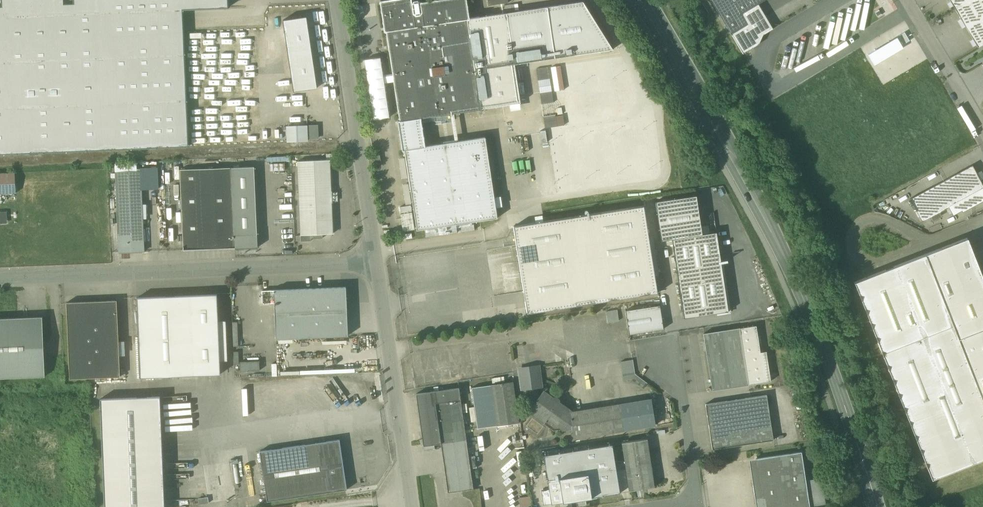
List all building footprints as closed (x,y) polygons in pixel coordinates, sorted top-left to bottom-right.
[(16,154),(18,154),(18,153),(25,153),(25,154),(30,153),(39,153),(40,153),(44,153),(44,152),(85,151),(87,151),(107,150),(111,150),(150,148),(157,148),(189,146),(183,10),(229,8),(228,0),(0,0),(0,154),(16,154)] [(412,2),(412,0),(385,0),(380,1),(380,2),(381,9),(384,32),(385,32),(387,32),(468,20),(469,20),(470,18),(467,0),(435,0),(420,2),(420,0),(419,0),(413,0),(412,2)] [(743,53),(759,44),(763,35),(773,29),(768,21),(765,17),(758,4),(765,0),(711,0),(743,53)] [(978,47),(982,44),(982,0),(950,0),(978,47)] [(582,1),(507,13),(515,64),(612,49),(582,1)] [(468,20),(481,109),(520,103),(515,64),(507,13),(480,17),(479,16),(470,18),(469,20),(468,20)] [(305,15),(282,19),(292,90),(316,86),(305,15)] [(468,20),(387,32),(400,120),(400,121),(421,118),(481,109),(468,20)] [(550,79),(539,79),(539,91),(550,91),(550,79)] [(558,123),(552,101),(542,103),(547,126),(558,123)] [(421,118),(400,121),(400,120),(398,120),(398,121),(402,150),(403,151),(405,151),(404,149),(426,146),(421,118)] [(307,126),(287,127),(287,141),(308,141),(307,126)] [(315,126),(309,126),(307,126),(308,138),(318,138),(317,131),(317,127),(317,126),(315,126)] [(426,146),(404,149),(405,151),(417,230),(497,218),(485,137),(426,146)] [(330,160),(298,161),(301,235),(333,233),(330,160)] [(954,175),(931,188),(927,190),(910,199),(917,212),(917,211),(922,222),(949,207),(982,189),(982,185),(976,173),(977,173),(972,165),(954,175)] [(232,168),(180,170),(183,246),(183,251),(235,248),(258,248),(257,235),(254,167),(232,168)] [(141,171),(141,180),(156,180),(156,170),(141,171)] [(141,171),(116,172),(119,252),(144,251),(141,180),(141,171)] [(0,173),(0,193),(16,193),(15,173),(0,173)] [(949,207),(953,214),(961,209),(962,211),(982,199),(982,189),(949,207)] [(696,195),(655,202),(661,241),(672,239),(702,234),(696,195)] [(644,206),(513,226),(527,314),(657,293),(644,206)] [(702,234),(672,239),(684,318),(728,311),(716,232),(702,234)] [(967,238),(855,282),(933,479),(982,460),(982,279),(967,238)] [(441,252),(401,257),(402,268),(443,262),(441,252)] [(346,287),(274,290),(274,303),(276,339),(300,338),(318,337),(323,337),(348,336),(346,287)] [(274,290),(262,291),(262,303),(274,303),(274,290)] [(217,294),(137,298),(140,378),(143,378),(220,374),(217,294)] [(117,300),(67,302),(70,379),(120,376),(117,300)] [(660,305),(626,310),(629,335),(664,329),(660,305)] [(608,321),(618,319),(616,309),(606,311),(608,321)] [(0,319),(0,378),(45,376),(42,317),(0,319)] [(760,352),(756,326),(740,328),(749,385),(771,381),(766,351),(760,352)] [(740,328),(703,334),(712,391),(749,385),(740,328)] [(301,350),(300,338),(276,339),(277,351),(301,350)] [(239,361),(239,370),(259,369),(258,357),(238,358),(238,350),(234,351),(234,361),(239,361)] [(633,359),(621,361),(624,380),(630,379),(635,374),(633,359)] [(538,366),(519,369),(522,389),(530,387),(535,387),(541,386),(538,366)] [(491,376),(492,383),(513,380),(512,373),(491,376)] [(647,383),(635,374),(630,379),(643,388),(647,383)] [(512,382),(492,385),(498,425),(518,422),(512,382)] [(461,386),(419,391),(427,445),(444,443),(450,482),(474,478),(461,386)] [(553,398),(544,392),(537,400),(534,404),(529,412),(553,430),(573,427),(574,427),(571,412),(559,402),(558,400),(555,398),(553,398)] [(767,395),(705,404),(712,449),(773,440),(767,395)] [(100,399),(103,506),(165,506),(161,397),(100,399)] [(651,399),(621,404),(625,430),(655,425),(651,399)] [(621,404),(571,412),(574,427),(573,427),(575,438),(625,430),(621,404)] [(342,437),(262,450),(270,499),(350,485),(342,437)] [(647,439),(622,442),(630,491),(654,487),(647,439)] [(612,444),(545,455),(549,478),(589,472),(593,496),(620,492),(612,444)] [(763,506),(810,506),(806,481),(802,452),(756,459),(763,506)] [(475,489),(474,478),(450,482),(451,492),(475,489)] [(806,481),(810,506),(826,506),(822,478),(806,481)] [(520,497),(522,506),(530,506),(528,495),(520,497)]
